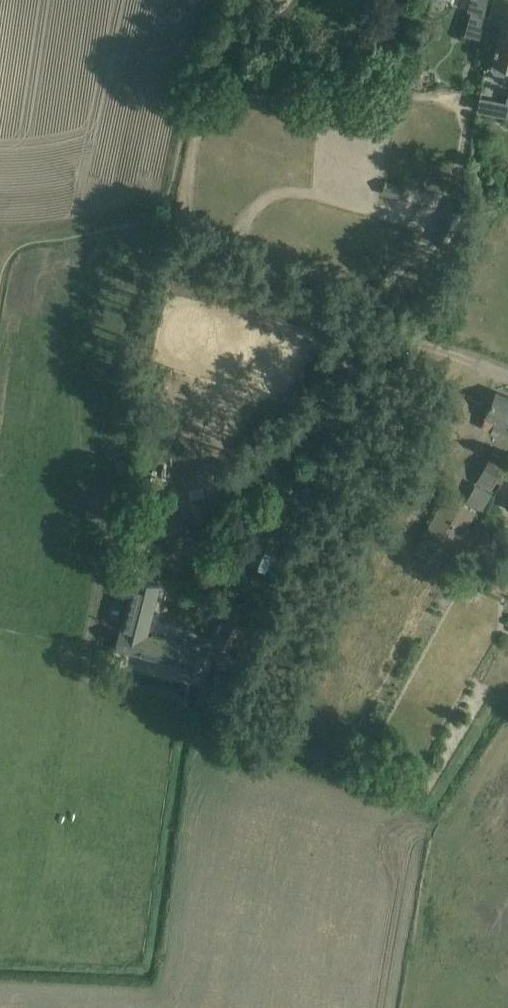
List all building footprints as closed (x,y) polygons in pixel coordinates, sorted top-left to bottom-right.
[(472,11),(465,34),(488,42),(490,16),(485,15),(489,0),(470,0),(467,9),(472,11)] [(497,24),(500,24),(492,64),(493,64),(492,68),(495,72),(504,74),(507,71),(507,0),(502,0),(497,24)] [(507,92),(506,99),(498,97),(494,113),(507,116),(507,92)] [(380,196),(400,197),(400,188),(381,187),(380,196)] [(453,204),(435,240),(450,247),(468,211),(453,204)] [(490,407),(489,406),(486,413),(487,414),(486,417),(482,428),(497,434),(499,430),(507,434),(507,397),(496,392),(490,407)] [(494,493),(507,468),(507,464),(506,463),(507,460),(493,452),(476,483),(494,493)] [(446,494),(415,552),(445,568),(456,549),(459,551),(470,531),(466,529),(476,511),(473,509),(464,504),(446,494)] [(482,534),(478,544),(488,548),(492,538),(482,534)] [(134,579),(121,628),(115,649),(179,665),(179,663),(202,669),(208,644),(184,638),(183,644),(147,635),(160,585),(134,579)] [(473,583),(465,579),(458,594),(466,598),(473,583)] [(214,641),(230,651),(249,618),(233,609),(214,641)] [(505,648),(495,666),(507,674),(507,649),(505,648)]
